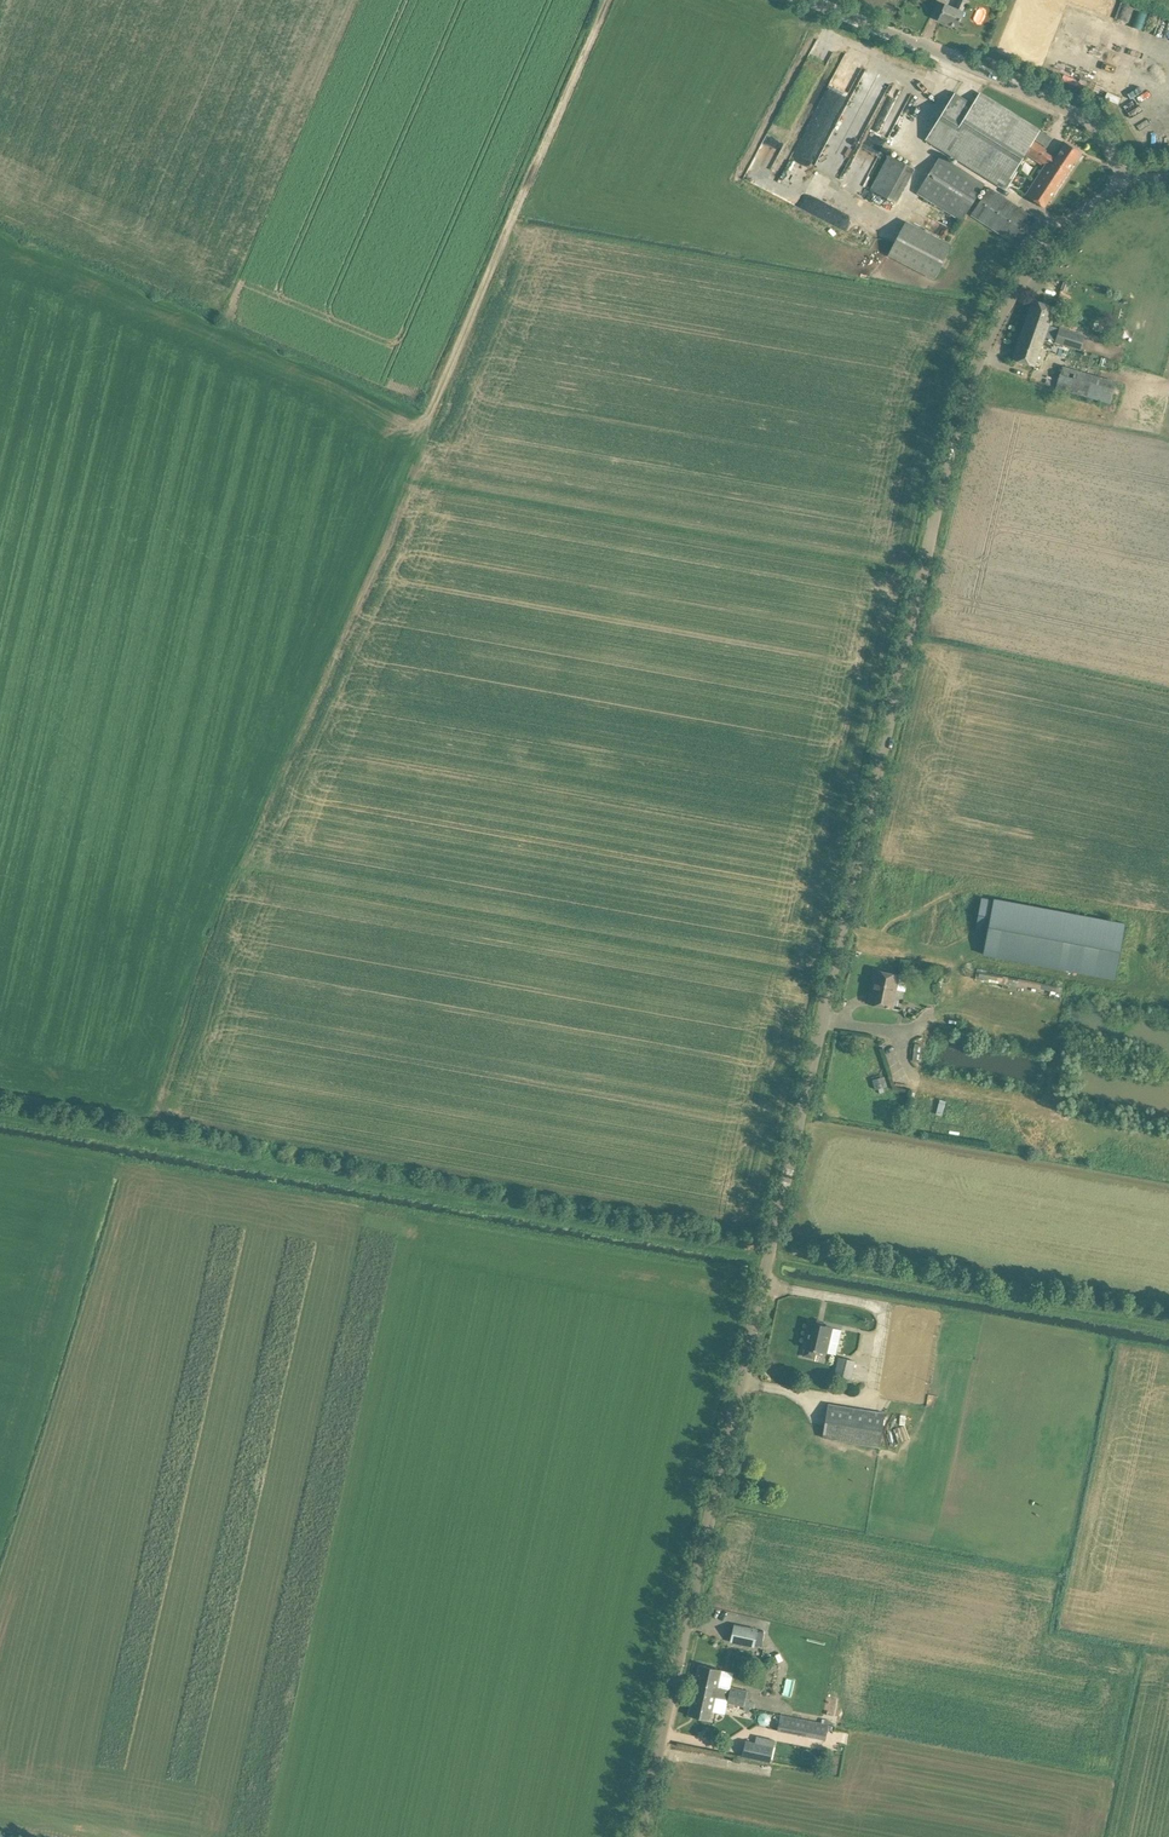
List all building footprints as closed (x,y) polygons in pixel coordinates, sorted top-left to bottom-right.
[(955,8),(946,4),(939,20),(957,27),(964,12),(963,11),(968,0),(959,0),(955,8)] [(888,137),(889,138),(911,94),(900,88),(888,111),(878,107),(841,181),(861,191),(888,137)] [(1046,135),(1039,130),(981,91),(973,104),(955,92),(926,139),(990,178),(1007,188),(1019,168),(1027,154),(1045,166),(1026,195),(1044,207),(1068,171),(1054,162),(1056,158),(1055,158),(1044,151),(1047,147),(1052,139),(1046,135)] [(1054,162),(1068,171),(1081,152),(1066,142),(1055,158),(1056,158),(1054,162)] [(793,148),(782,178),(801,185),(813,156),(793,148)] [(889,154),(870,188),(897,203),(915,169),(889,154)] [(984,184),(974,177),(940,156),(918,191),(951,213),(962,220),(984,184)] [(989,187),(971,214),(1019,246),(1037,219),(989,187)] [(952,245),(941,240),(906,221),(888,254),(935,278),(952,245)] [(1066,280),(1059,278),(1056,286),(1062,289),(1066,280)] [(1037,334),(1045,337),(1055,307),(1033,299),(1026,318),(1041,324),(1037,334)] [(1035,366),(1045,337),(1037,334),(1041,324),(1026,318),(1012,359),(1035,366)] [(1081,349),(1085,335),(1060,327),(1055,341),(1081,349)] [(1116,380),(1077,369),(1063,365),(1057,388),(1110,403),(1116,380)] [(1149,411),(1129,406),(1126,416),(1148,423),(1149,417),(1148,417),(1149,411)] [(975,931),(987,933),(983,953),(1115,979),(1126,922),(994,897),(993,900),(982,897),(975,931)] [(899,975),(889,973),(877,970),(872,994),(871,994),(869,1003),(892,1008),(899,975)] [(921,1060),(924,1043),(917,1042),(915,1059),(921,1060)] [(883,1077),(873,1080),(876,1089),(886,1086),(883,1077)] [(939,1113),(945,1115),(948,1100),(942,1099),(939,1113)] [(826,1353),(829,1339),(832,1327),(809,1322),(807,1331),(809,1331),(803,1355),(813,1358),(815,1350),(826,1353)] [(838,1357),(835,1375),(852,1379),(856,1361),(838,1357)] [(885,1413),(877,1412),(828,1404),(823,1437),(880,1447),(882,1437),(885,1413)] [(754,1647),(758,1629),(734,1623),(730,1641),(754,1647)] [(700,1664),(695,1687),(716,1692),(715,1696),(728,1699),(727,1702),(744,1705),(750,1707),(754,1707),(755,1700),(752,1700),(750,1699),(751,1691),(748,1690),(731,1687),(731,1684),(734,1672),(721,1669),(712,1667),(700,1664)] [(695,1687),(689,1715),(700,1718),(710,1720),(712,1711),(725,1714),(727,1702),(728,1699),(715,1696),(716,1692),(695,1687)] [(780,1714),(778,1729),(826,1738),(830,1721),(829,1721),(822,1720),(821,1722),(780,1714)] [(742,1755),(771,1761),(775,1739),(757,1736),(755,1742),(745,1740),(742,1755)]
